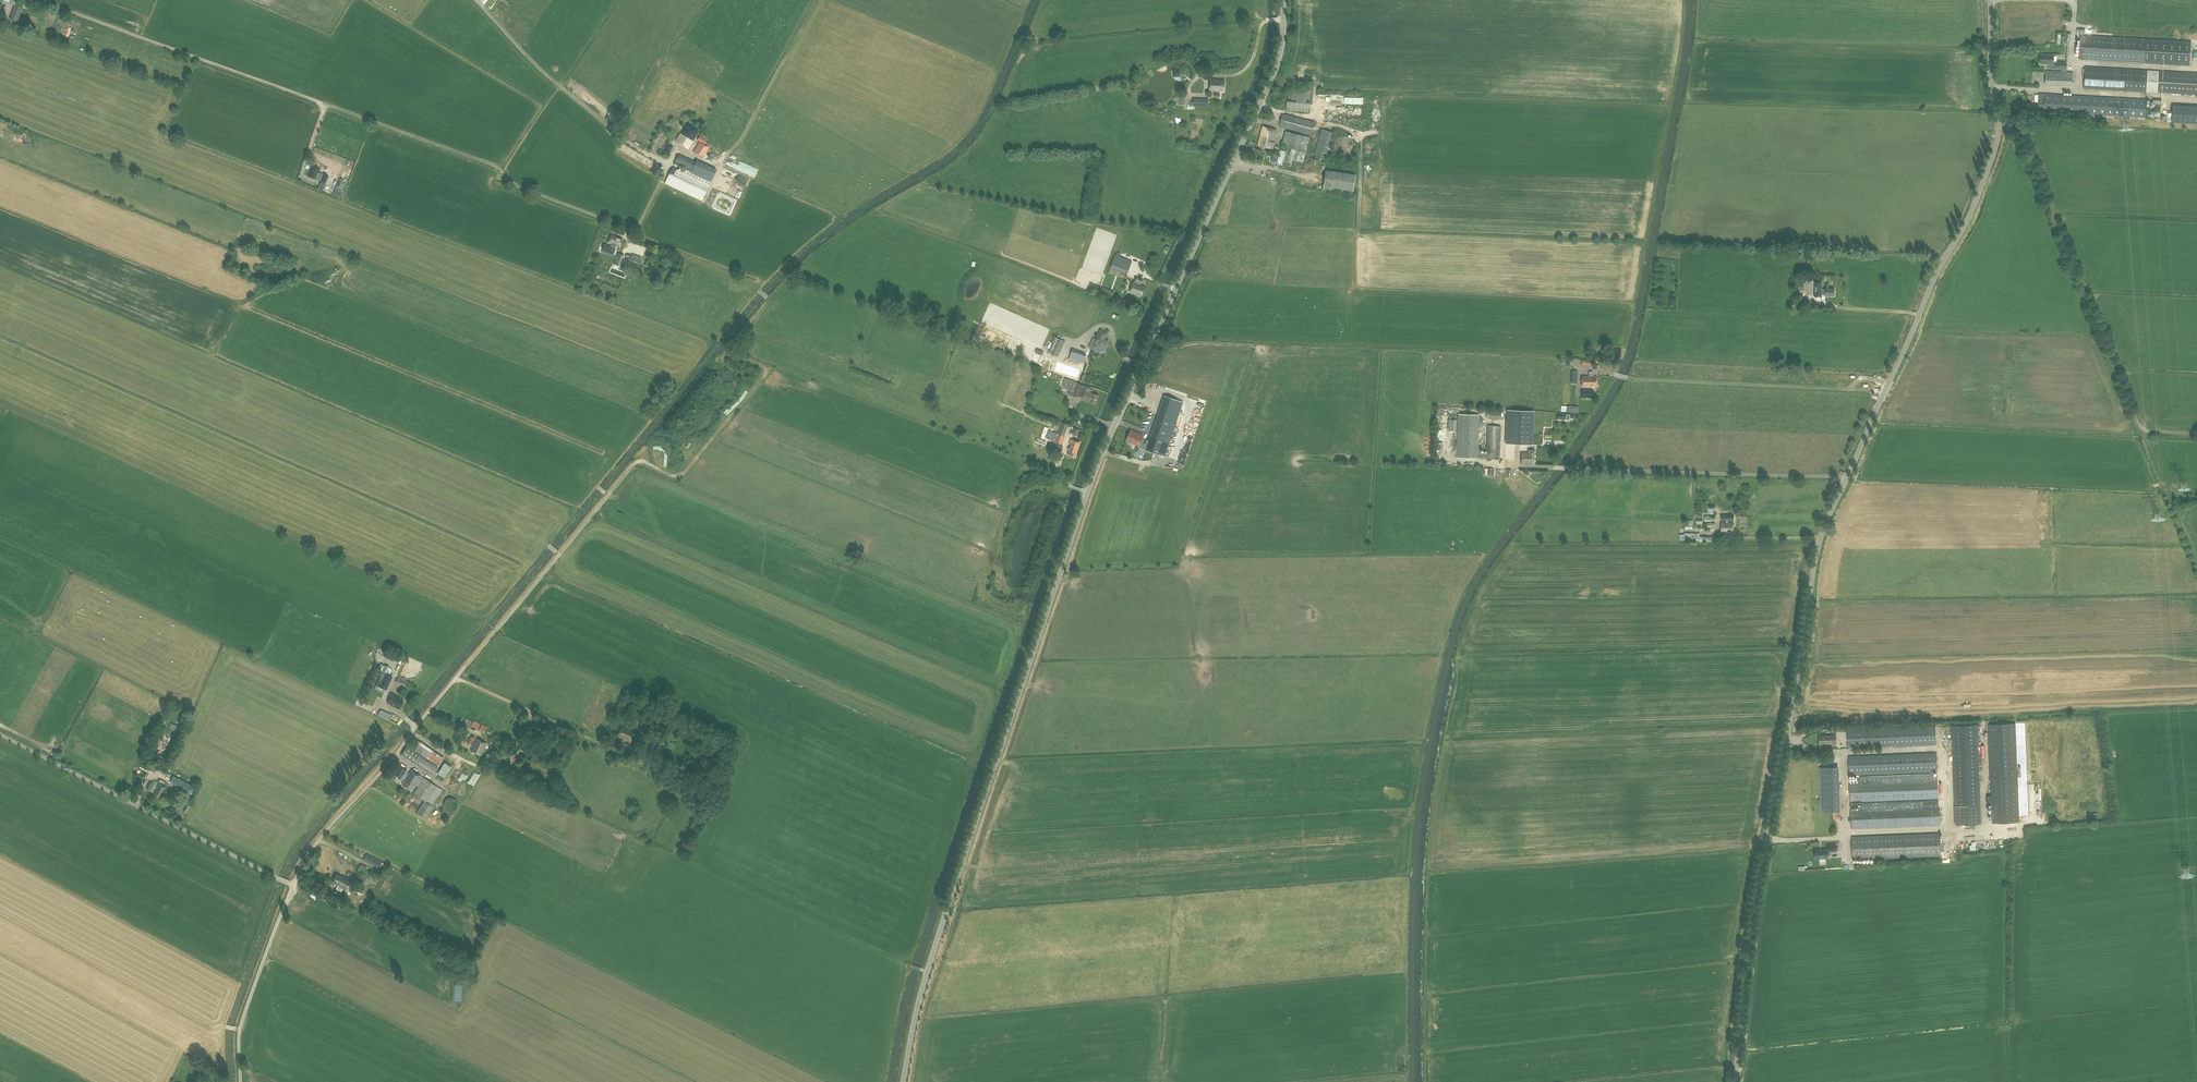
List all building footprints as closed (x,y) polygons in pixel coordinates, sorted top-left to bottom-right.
[(491,0),(490,0),(487,3),(494,9),(497,5),(491,0)] [(17,21),(22,7),(15,5),(9,19),(17,21)] [(2079,59),(2190,66),(2192,42),(2080,35),(2079,59)] [(2041,54),(2040,64),(2048,64),(2049,64),(2048,68),(2056,69),(2056,62),(2053,62),(2054,55),(2041,54)] [(2085,69),(2084,78),(2084,88),(2196,95),(2196,73),(2085,67),(2085,69)] [(2046,71),(2045,84),(2072,85),(2073,72),(2046,71)] [(1224,80),(1210,79),(1209,90),(1215,90),(1214,97),(1219,97),(1219,91),(1224,91),(1224,80)] [(1311,87),(1289,85),(1286,110),(1309,112),(1311,87)] [(2043,112),(2048,112),(2055,112),(2145,117),(2146,99),(2044,93),(2044,94),(2038,93),(2038,103),(2037,111),(2043,111),(2043,112)] [(1192,106),(1208,107),(1208,99),(1193,98),(1192,106)] [(2162,101),(2153,101),(2153,108),(2161,109),(2162,101)] [(2038,103),(2026,102),(2026,111),(2030,111),(2029,114),(2030,115),(2034,115),(2035,114),(2035,111),(2037,112),(2037,111),(2038,103)] [(2173,105),(2172,122),(2196,123),(2196,106),(2173,105)] [(1294,116),(1282,113),(1281,116),(1279,126),(1311,135),(1315,121),(1294,116)] [(676,141),(688,148),(699,131),(686,123),(676,141)] [(1276,130),(1263,126),(1258,145),(1272,149),(1274,142),(1273,142),(1276,130)] [(657,151),(666,131),(660,129),(651,148),(657,151)] [(1335,132),(1333,132),(1329,131),(1321,129),(1315,154),(1329,158),(1335,132)] [(1310,137),(1285,131),(1281,146),(1291,148),(1295,150),(1295,152),(1293,160),(1303,163),(1310,137)] [(1354,148),(1354,146),(1354,144),(1354,143),(1353,141),(1352,140),(1350,139),(1349,138),(1348,137),(1346,137),(1345,137),(1343,137),(1342,137),(1341,137),(1340,138),(1339,138),(1337,139),(1336,140),(1335,141),(1335,143),(1334,144),(1334,146),(1334,147),(1334,148),(1334,149),(1334,151),(1335,152),(1336,154),(1337,155),(1339,156),(1340,157),(1342,157),(1344,158),(1345,157),(1347,157),(1349,156),(1350,155),(1351,155),(1353,153),(1353,152),(1354,150),(1354,148)] [(669,150),(671,144),(666,141),(663,147),(669,150)] [(699,142),(693,152),(703,158),(709,148),(699,142)] [(628,155),(642,161),(645,156),(626,146),(626,148),(624,147),(622,151),(628,154),(628,155)] [(674,163),(692,171),(696,162),(678,154),(674,163)] [(644,165),(657,171),(659,164),(647,159),(644,165)] [(707,165),(703,172),(709,175),(713,167),(707,165)] [(319,169),(311,166),(307,176),(315,179),(319,169)] [(672,167),(665,183),(701,201),(710,182),(684,169),(683,172),(672,167)] [(1325,170),(1323,188),(1352,192),(1355,174),(1325,170)] [(323,174),(320,181),(318,188),(323,190),(328,179),(326,179),(328,176),(323,174)] [(339,179),(336,186),(342,188),(345,181),(339,179)] [(616,245),(619,247),(622,238),(612,234),(609,243),(612,244),(611,246),(604,244),(601,251),(613,255),(616,248),(615,248),(616,245)] [(617,253),(613,263),(620,265),(625,267),(627,264),(621,262),(624,255),(617,253)] [(1127,274),(1129,268),(1132,261),(1115,254),(1110,268),(1127,274)] [(1130,292),(1141,296),(1145,286),(1133,282),(1130,292)] [(1803,296),(1803,292),(1799,292),(1798,292),(1798,291),(1798,287),(1798,286),(1799,286),(1800,286),(1803,286),(1804,286),(1804,282),(1795,282),(1794,295),(1803,296)] [(1826,294),(1826,296),(1834,296),(1835,288),(1826,288),(1826,289),(1822,289),(1822,282),(1815,282),(1814,295),(1821,295),(1821,293),(1826,294)] [(1104,348),(1105,348),(1107,345),(1106,343),(1108,340),(1104,338),(1103,337),(1105,336),(1107,333),(1100,330),(1093,346),(1103,350),(1104,348)] [(1058,356),(1065,341),(1055,336),(1048,351),(1058,356)] [(1069,358),(1083,363),(1086,354),(1072,348),(1069,358)] [(1054,370),(1077,377),(1080,369),(1057,361),(1054,370)] [(1582,376),(1582,386),(1596,387),(1596,376),(1594,376),(1594,374),(1593,374),(1593,371),(1589,371),(1588,376),(1582,376)] [(1063,383),(1074,386),(1075,381),(1065,377),(1063,383)] [(1582,389),(1581,397),(1593,398),(1593,390),(1582,389)] [(1097,400),(1098,399),(1099,399),(1099,398),(1099,397),(1098,396),(1098,395),(1089,392),(1089,393),(1085,391),(1083,398),(1089,400),(1089,401),(1095,404),(1097,400)] [(1148,440),(1146,448),(1145,450),(1165,456),(1173,433),(1174,429),(1183,402),(1163,395),(1148,440)] [(1500,418),(1501,410),(1488,409),(1488,418),(1500,418)] [(1535,411),(1508,409),(1506,443),(1533,444),(1535,411)] [(1477,458),(1486,458),(1500,459),(1501,426),(1487,425),(1486,453),(1478,453),(1479,414),(1458,414),(1457,457),(1477,458)] [(1053,431),(1050,439),(1062,444),(1064,436),(1067,426),(1068,424),(1061,422),(1061,423),(1055,421),(1054,423),(1053,428),(1052,428),(1058,430),(1057,432),(1057,433),(1053,431)] [(1139,446),(1139,445),(1142,438),(1143,435),(1130,430),(1126,440),(1139,446)] [(1068,447),(1067,449),(1069,450),(1072,451),(1071,455),(1075,457),(1076,452),(1080,442),(1072,440),(1070,439),(1069,444),(1070,445),(1070,447),(1068,447)] [(1188,440),(1184,459),(1188,460),(1192,441),(1188,440)] [(1063,446),(1056,444),(1049,441),(1048,441),(1045,449),(1060,454),(1063,446)] [(1113,450),(1116,445),(1111,442),(1108,446),(1113,450)] [(1505,448),(1505,459),(1514,459),(1514,448),(1505,448)] [(1534,464),(1535,450),(1529,450),(1528,453),(1521,452),(1521,463),(1534,464)] [(1733,523),(1730,522),(1730,520),(1734,520),(1734,515),(1721,515),(1721,520),(1722,520),(1722,522),(1721,532),(1733,532),(1733,523)] [(392,676),(382,672),(376,684),(386,689),(392,676)] [(407,681),(397,677),(395,682),(405,686),(407,681)] [(395,707),(398,709),(403,701),(393,694),(387,702),(395,707)] [(630,720),(637,724),(640,718),(632,715),(630,720)] [(464,722),(471,725),(471,726),(477,729),(480,723),(473,720),(473,722),(466,718),(464,722)] [(638,726),(647,729),(649,723),(641,719),(638,726)] [(2015,723),(1988,724),(1992,823),(2019,822),(2015,723)] [(1977,724),(1952,725),(1956,824),(1981,823),(1977,724)] [(1935,725),(1847,729),(1848,748),(1936,745),(1935,725)] [(634,732),(626,728),(626,729),(622,727),(618,735),(622,736),(622,737),(630,741),(634,732)] [(657,727),(654,732),(660,735),(663,729),(657,727)] [(1949,727),(1942,727),(1942,733),(1945,733),(1946,738),(1950,738),(1949,727)] [(1819,736),(1819,744),(1836,743),(1836,735),(1819,736)] [(474,738),(471,736),(468,743),(471,745),(470,746),(473,747),(472,750),(481,754),(486,743),(477,739),(475,743),(473,742),(474,738)] [(518,750),(525,753),(528,746),(521,743),(518,750)] [(540,743),(533,758),(541,761),(545,754),(542,753),(543,753),(546,746),(540,743)] [(433,775),(438,766),(419,754),(411,749),(410,750),(405,747),(401,754),(414,762),(433,775)] [(658,752),(647,747),(644,752),(652,756),(653,754),(656,756),(658,752)] [(1936,752),(1848,756),(1849,775),(1937,772),(1936,752)] [(487,765),(491,755),(486,753),(482,763),(487,765)] [(445,762),(437,773),(444,777),(451,766),(445,762)] [(510,775),(521,780),(524,774),(522,773),(526,767),(516,762),(510,775)] [(1820,768),(1821,784),(1838,783),(1837,767),(1820,768)] [(413,793),(424,800),(416,813),(424,818),(434,802),(436,803),(444,791),(421,776),(411,769),(409,773),(407,772),(407,771),(403,768),(397,777),(401,780),(403,778),(405,779),(404,780),(404,781),(402,784),(411,790),(414,785),(415,786),(416,785),(418,786),(413,793)] [(177,785),(173,792),(186,798),(192,786),(193,786),(173,776),(170,782),(177,785)] [(447,783),(452,787),(456,782),(451,779),(447,783)] [(1849,783),(1850,802),(1894,800),(1938,798),(1938,779),(1849,783)] [(154,782),(150,780),(146,789),(149,791),(150,790),(154,792),(153,794),(161,798),(163,795),(164,795),(167,787),(158,783),(154,781),(154,782)] [(197,788),(192,786),(186,798),(186,799),(190,801),(197,788)] [(450,811),(457,805),(455,803),(448,809),(450,811)] [(1939,825),(1939,807),(1850,810),(1851,828),(1939,825)] [(1940,856),(1939,834),(1851,837),(1852,860),(1940,856)] [(1814,850),(1815,859),(1828,858),(1828,855),(1831,855),(1831,851),(1836,851),(1836,844),(1828,845),(1828,849),(1814,850)] [(356,872),(364,876),(367,871),(359,867),(356,872)] [(352,880),(343,876),(342,876),(337,874),(332,882),(337,884),(336,885),(346,890),(352,880)] [(343,897),(345,893),(336,888),(334,893),(343,897)]
